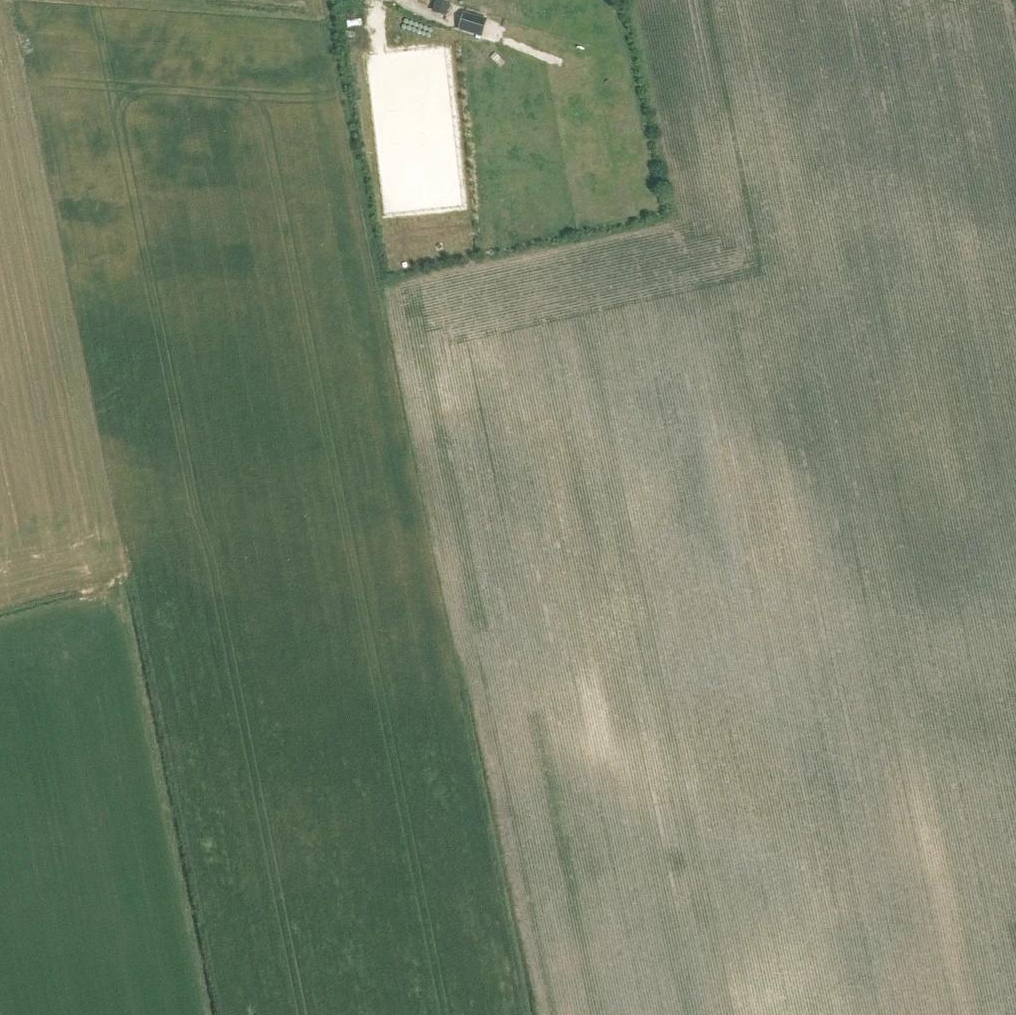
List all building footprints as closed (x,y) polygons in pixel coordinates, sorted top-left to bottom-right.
[(434,7),(448,11),(450,3),(440,0),(436,0),(434,7)] [(464,17),(460,30),(482,37),(486,24),(464,17)]
